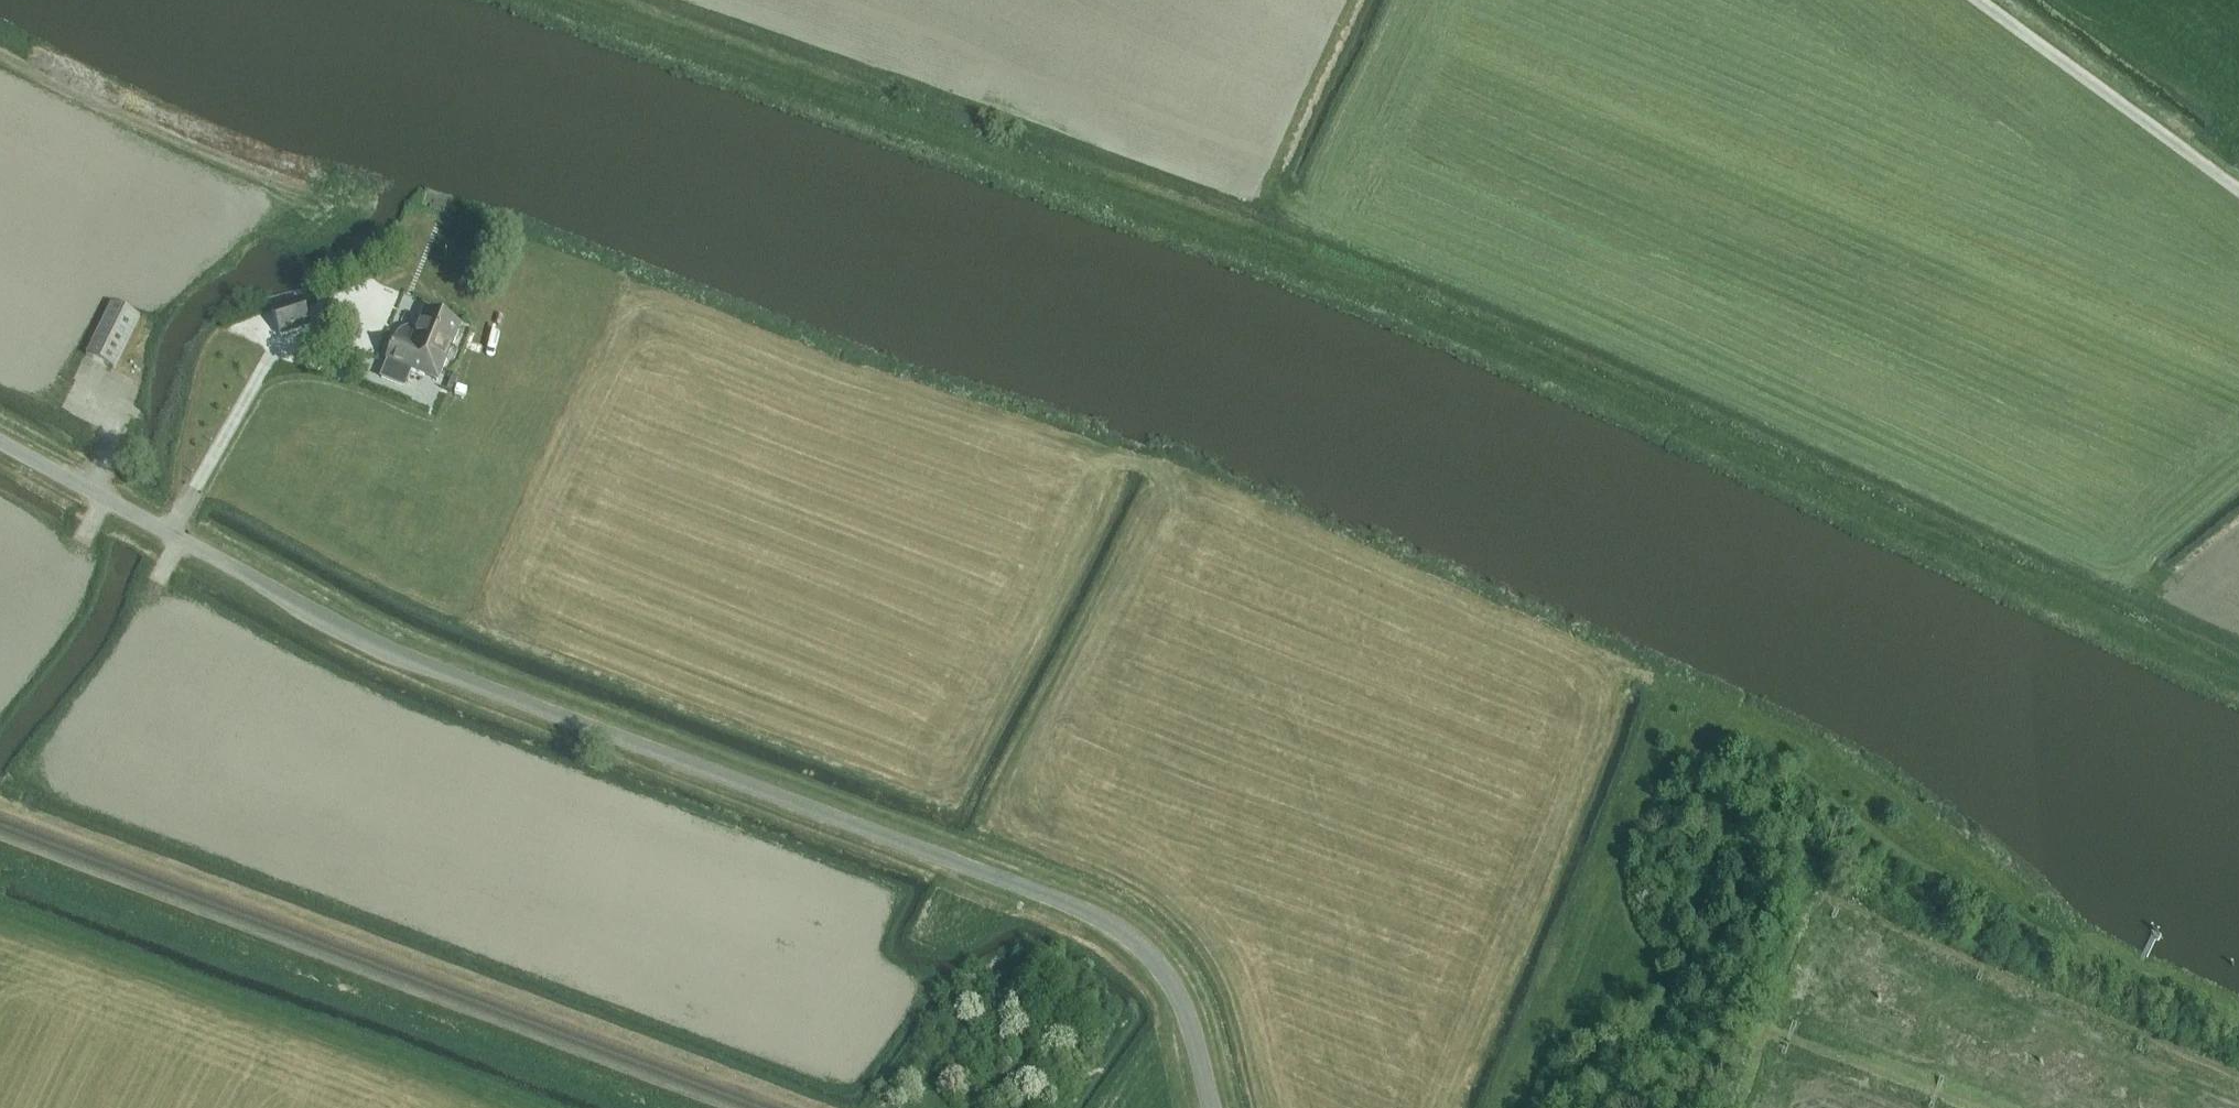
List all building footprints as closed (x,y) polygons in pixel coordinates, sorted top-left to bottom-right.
[(281,335),(311,327),(302,298),(272,307),(281,335)] [(89,352),(117,366),(142,313),(115,300),(89,352)] [(424,310),(417,329),(412,328),(406,328),(402,329),(399,331),(398,332),(397,334),(386,360),(387,361),(380,377),(405,387),(411,371),(439,382),(462,325),(454,322),(424,310)]
